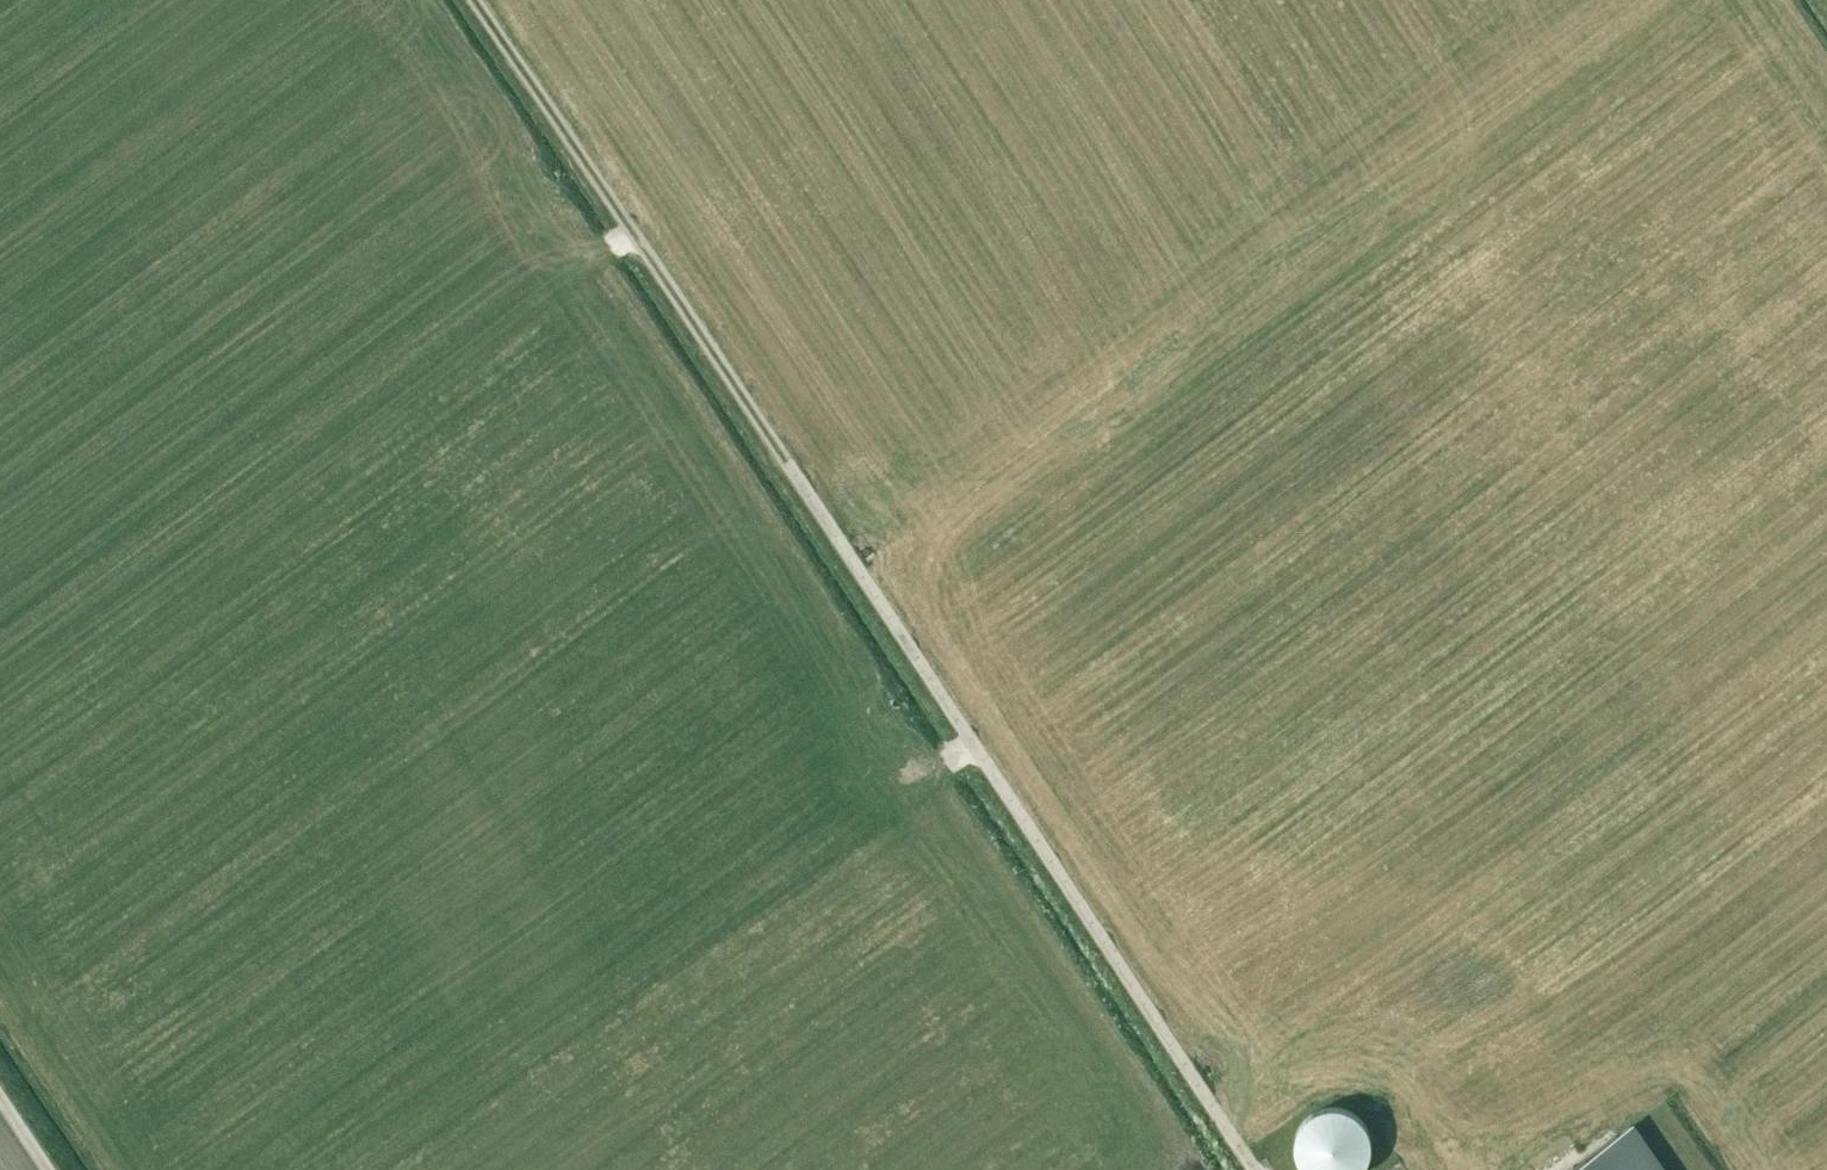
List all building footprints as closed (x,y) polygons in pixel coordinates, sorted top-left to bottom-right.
[(1369,1129),(1366,1123),(1361,1117),(1355,1112),(1348,1108),(1341,1106),(1333,1105),(1325,1106),(1318,1108),(1311,1112),(1305,1117),(1300,1123),(1296,1129),(1294,1137),(1293,1145),(1294,1152),(1296,1160),(1300,1166),(1303,1169),(1363,1169),(1366,1166),(1369,1160),(1371,1152),(1372,1145),(1371,1137),(1369,1129)] [(1635,1124),(1567,1169),(1666,1169),(1635,1124)]
